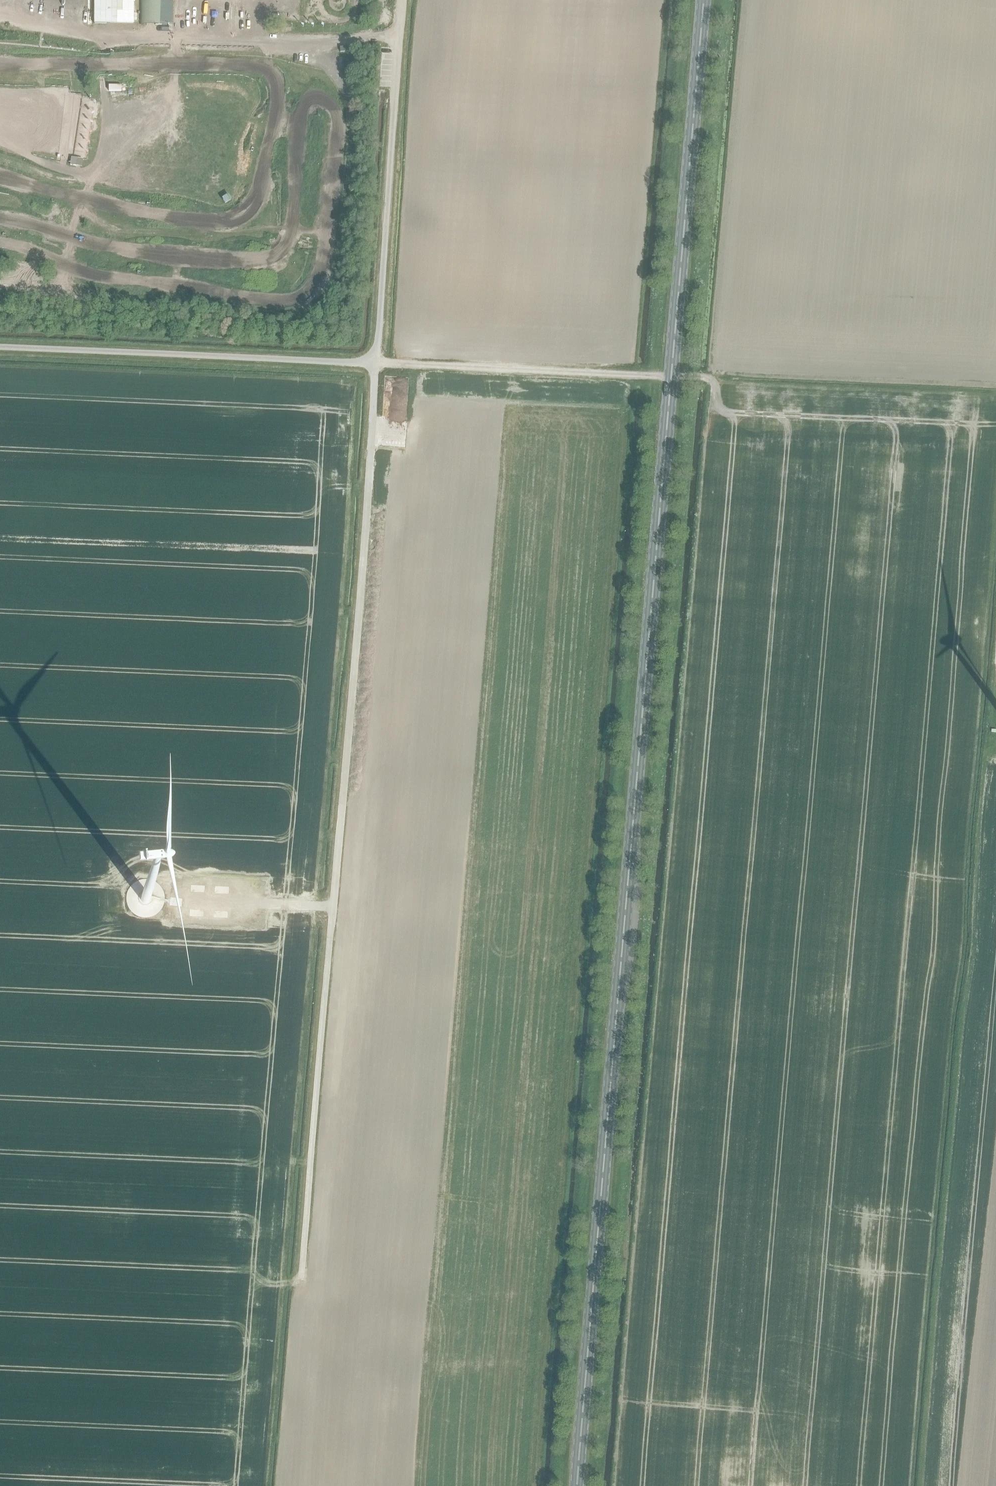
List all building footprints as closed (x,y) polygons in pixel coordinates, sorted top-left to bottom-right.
[(94,23),(133,23),(133,0),(94,0),(94,23)] [(140,24),(169,24),(169,1),(161,1),(161,0),(140,0),(140,24)] [(141,897),(141,899),(142,901),(143,902),(144,903),(146,903),(148,903),(149,902),(150,900),(151,898),(150,896),(149,895),(147,894),(146,894),(144,894),(142,895),(141,897)]
